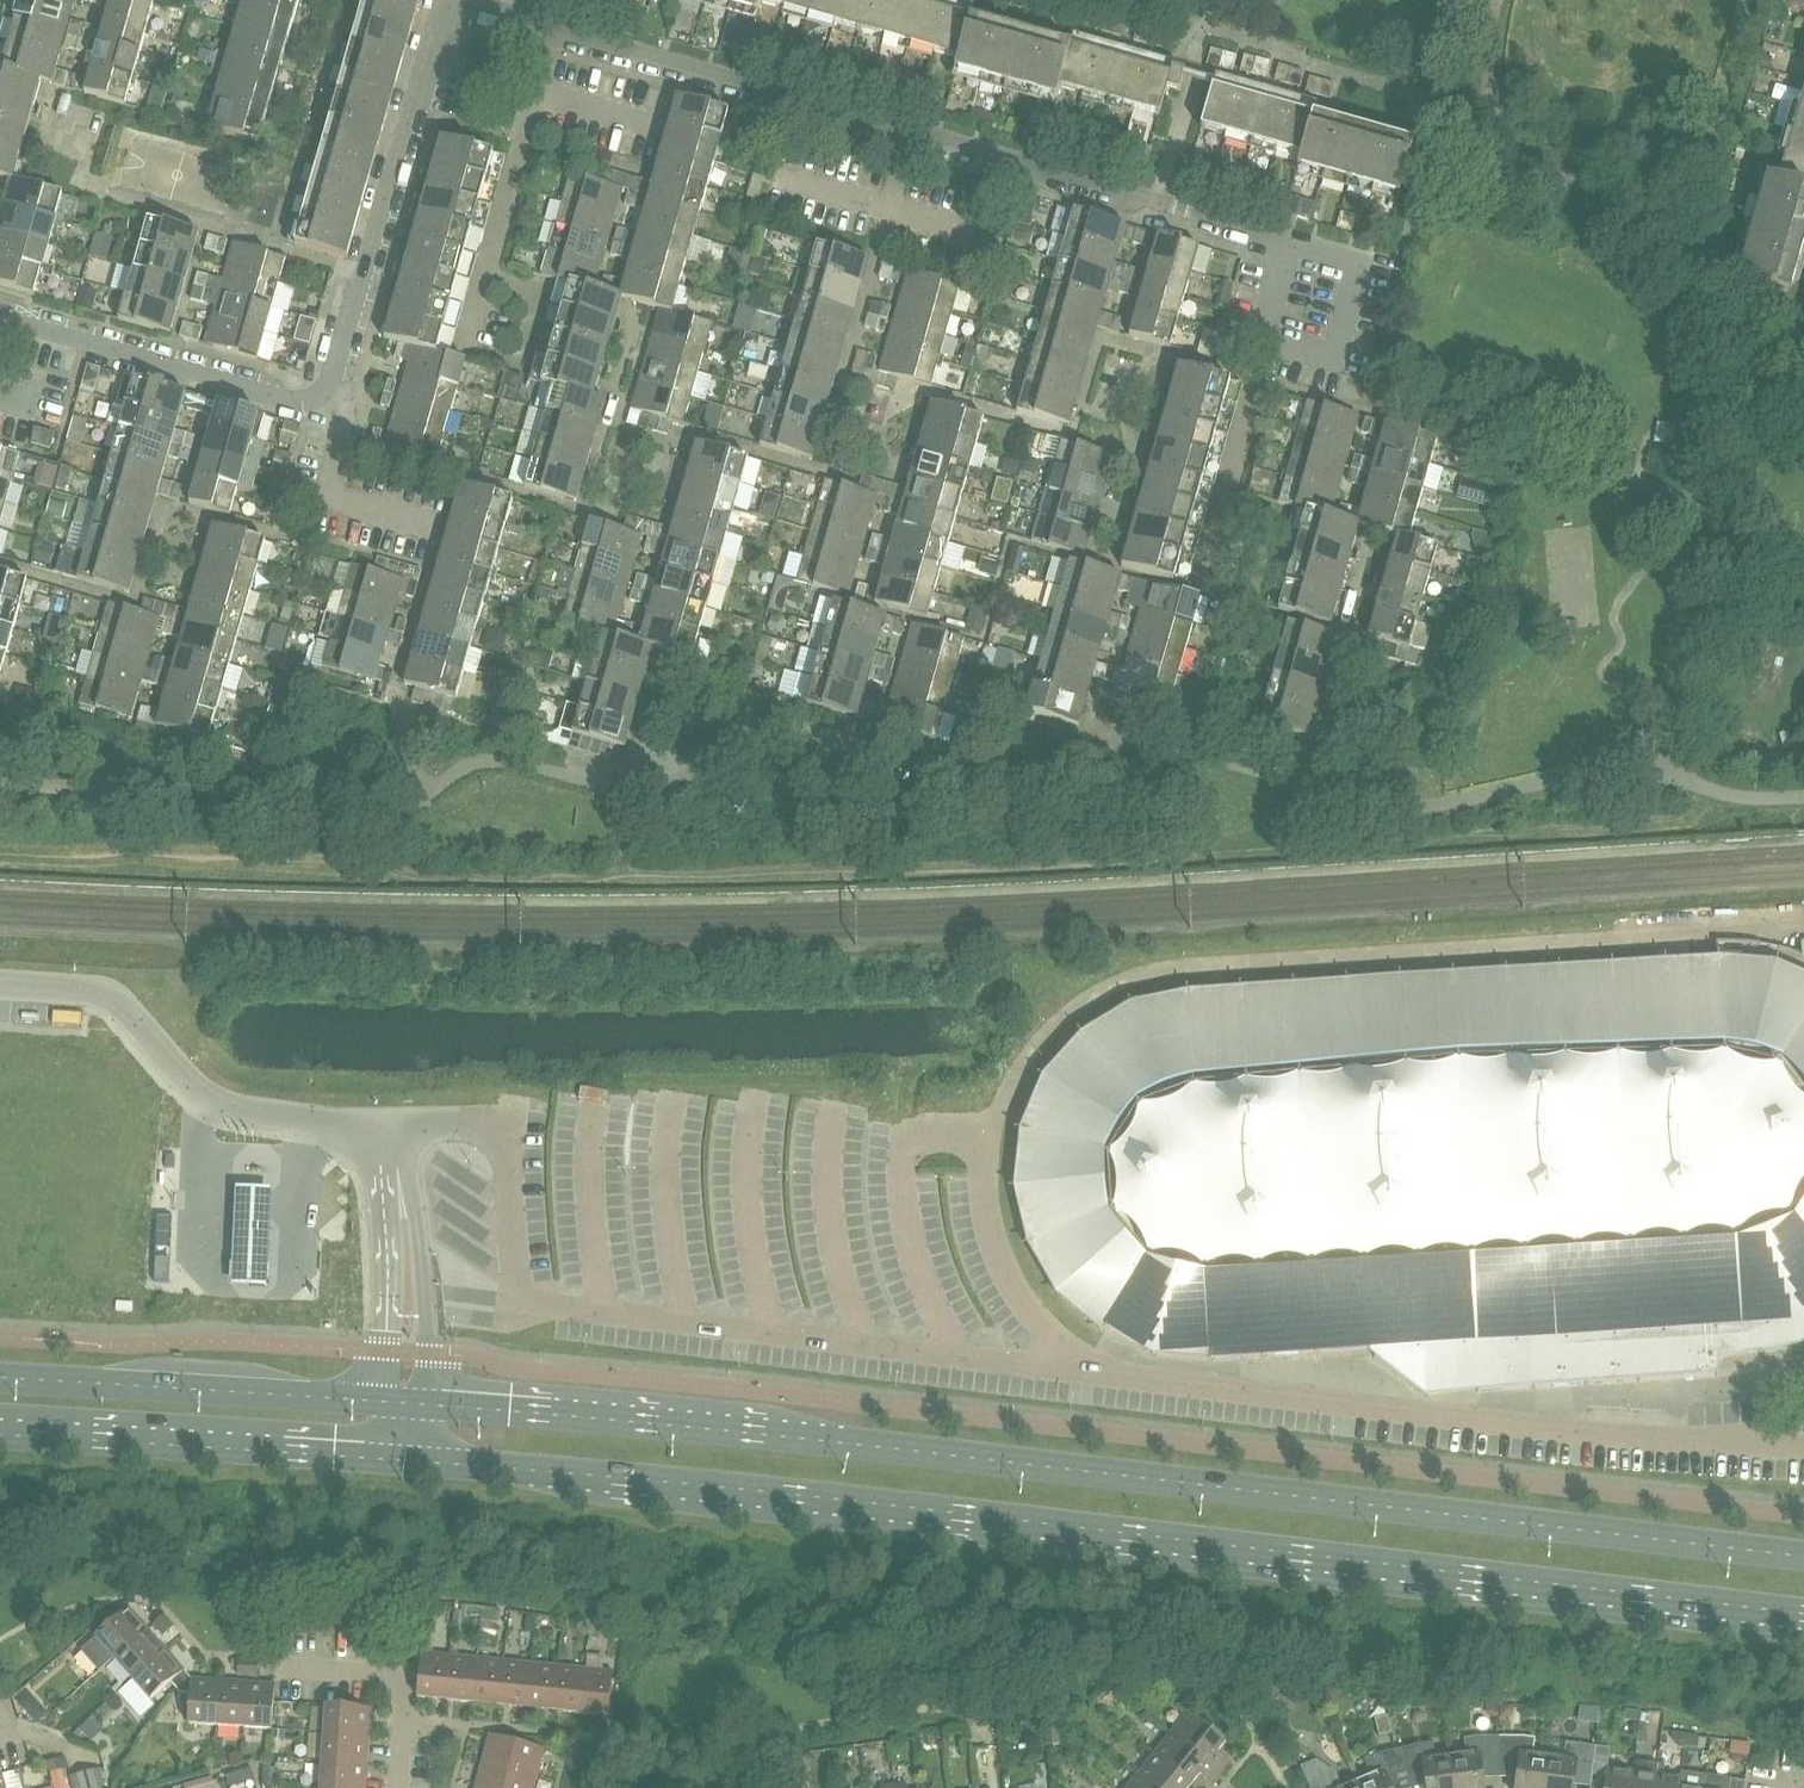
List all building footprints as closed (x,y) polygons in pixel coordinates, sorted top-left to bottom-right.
[(16,19),(66,33),(73,8),(45,0),(21,0),(16,19)] [(107,18),(146,29),(153,3),(141,0),(112,0),(107,18)] [(243,3),(294,17),(299,0),(244,0),(243,3)] [(359,20),(409,34),(416,10),(383,0),(365,0),(359,20)] [(416,10),(419,0),(383,0),(416,10)] [(609,15),(619,18),(624,0),(623,0),(613,0),(609,15)] [(1159,115),(1167,89),(1179,92),(1184,72),(1172,69),(1173,64),(1072,36),(1069,46),(969,18),(972,6),(950,0),(705,0),(757,14),(760,4),(958,58),(955,71),(1057,99),(1060,88),(1159,115)] [(1033,11),(1046,15),(1050,0),(1036,0),(1033,11)] [(1052,0),(1050,0),(1046,15),(1059,18),(1063,3),(1052,0)] [(625,1),(620,19),(633,22),(638,4),(625,1)] [(243,3),(236,28),(287,42),(294,17),(243,3)] [(1095,29),(1108,32),(1112,17),(1099,13),(1095,29)] [(1125,20),(1112,17),(1108,32),(1121,36),(1125,20)] [(107,18),(100,43),(139,54),(146,29),(107,18)] [(16,19),(9,43),(59,57),(66,33),(16,19)] [(67,33),(79,36),(83,24),(70,20),(67,33)] [(359,20),(352,45),(402,59),(409,34),(359,20)] [(83,24),(79,36),(79,37),(91,40),(95,27),(83,24)] [(1150,27),(1137,24),(1133,40),(1146,43),(1150,27)] [(1163,31),(1150,27),(1146,43),(1159,47),(1163,31)] [(236,28),(229,53),(280,68),(287,42),(236,28)] [(75,50),(79,37),(79,36),(67,33),(63,47),(75,50)] [(87,53),(91,40),(79,37),(75,50),(87,53)] [(758,39),(755,52),(769,56),(772,43),(758,39)] [(1,69),(39,80),(47,82),(52,84),(59,57),(9,43),(2,68),(1,69)] [(100,43),(93,67),(132,78),(139,54),(100,43)] [(352,45),(345,70),(395,84),(402,59),(352,45)] [(1211,48),(1207,63),(1206,64),(1219,68),(1224,52),(1211,48)] [(1237,55),(1224,52),(1219,68),(1232,71),(1237,55)] [(229,53),(222,77),(273,92),(280,68),(229,53)] [(1244,54),(1243,57),(1239,70),(1252,73),(1257,58),(1244,54)] [(1269,61),(1257,58),(1252,73),(1265,77),(1269,61)] [(1292,67),(1279,64),(1274,80),(1287,83),(1292,67)] [(32,105),(39,80),(1,69),(2,68),(0,67),(0,96),(32,105)] [(86,93),(125,104),(132,78),(93,67),(86,93)] [(1304,71),(1292,67),(1287,83),(1300,87),(1304,71)] [(69,72),(57,69),(53,84),(65,87),(69,72)] [(345,70),(338,94),(388,109),(395,84),(345,70)] [(80,75),(69,72),(65,87),(76,90),(80,75)] [(1409,158),(1421,161),(1427,141),(1414,137),(1413,144),(1314,116),(1317,105),(1215,76),(1201,128),(1301,156),(1298,167),(1399,195),(1409,158)] [(1322,80),(1310,76),(1305,92),(1318,96),(1322,80)] [(222,77),(215,103),(266,117),(273,92),(222,77)] [(1335,83),(1322,80),(1318,96),(1331,99),(1335,83)] [(1793,307),(1797,294),(1789,292),(1803,240),(1803,89),(1779,180),(1766,177),(1737,278),(1775,289),(1772,301),(1793,307)] [(338,94),(331,119),(381,133),(388,109),(338,94)] [(26,128),(32,105),(0,96),(0,123),(25,129),(26,128)] [(723,133),(729,112),(681,99),(676,97),(669,123),(725,139),(727,133),(723,133)] [(208,128),(259,142),(266,117),(215,103),(208,128)] [(1422,108),(1410,104),(1405,121),(1418,124),(1422,108)] [(1435,112),(1422,108),(1418,124),(1431,128),(1435,112)] [(331,119),(324,144),(374,158),(381,133),(331,119)] [(18,154),(23,136),(25,129),(0,123),(0,149),(18,154)] [(714,163),(720,144),(724,144),(725,139),(669,123),(662,148),(714,163)] [(493,153),(477,149),(441,139),(434,165),(486,180),(493,153)] [(324,144),(317,169),(367,183),(374,158),(324,144)] [(709,182),(714,163),(662,148),(655,172),(712,188),(713,183),(709,182)] [(10,182),(11,180),(18,154),(0,149),(0,179),(10,182)] [(434,165),(427,190),(478,204),(486,180),(434,165)] [(1231,166),(1225,186),(1239,190),(1245,170),(1231,166)] [(317,169),(310,193),(360,208),(367,183),(317,169)] [(608,170),(604,183),(616,186),(619,173),(608,170)] [(701,211),(706,193),(710,193),(712,188),(655,172),(654,177),(648,196),(701,211)] [(571,173),(571,174),(563,200),(615,215),(622,189),(622,188),(616,186),(604,183),(571,173)] [(622,189),(626,190),(630,176),(619,173),(616,186),(622,188),(622,189)] [(626,190),(629,191),(629,190),(638,192),(641,179),(630,176),(626,190)] [(7,194),(10,182),(0,179),(0,192),(7,194)] [(641,179),(638,192),(638,193),(648,196),(652,182),(641,179)] [(11,180),(10,182),(4,206),(64,223),(66,216),(57,213),(62,194),(19,182),(11,180)] [(427,190),(420,215),(471,229),(478,204),(427,190)] [(634,208),(638,193),(638,192),(629,190),(629,191),(625,205),(634,208)] [(310,193),(303,218),(353,232),(360,208),(310,193)] [(638,193),(634,208),(644,210),(648,196),(638,193)] [(1033,213),(1037,200),(1037,199),(1021,194),(1017,208),(1033,213)] [(695,232),(701,211),(648,196),(641,223),(697,239),(698,237),(699,233),(695,232)] [(608,239),(615,215),(563,200),(556,225),(608,239)] [(53,226),(62,229),(64,223),(4,206),(0,219),(0,232),(48,245),(53,226)] [(1114,222),(1073,211),(1057,206),(1050,231),(1066,236),(1118,250),(1125,225),(1120,224),(1114,222)] [(420,215),(413,239),(464,254),(471,229),(420,215)] [(198,233),(187,230),(148,218),(143,236),(129,232),(126,241),(140,245),(191,259),(198,233)] [(295,244),(346,259),(353,232),(303,218),(295,244)] [(634,247),(686,262),(703,267),(711,242),(698,237),(697,239),(641,223),(634,247)] [(556,225),(549,249),(601,264),(608,239),(556,225)] [(1121,239),(1132,242),(1136,228),(1125,225),(1121,239)] [(1034,232),(1015,226),(1011,240),(1029,245),(1034,232)] [(618,228),(614,241),(624,244),(627,231),(618,228)] [(1148,231),(1136,228),(1132,242),(1145,245),(1148,231)] [(624,244),(634,247),(638,234),(627,231),(624,244)] [(48,245),(0,232),(0,258),(54,273),(55,267),(43,264),(48,245)] [(97,233),(90,256),(107,261),(114,238),(97,233)] [(208,235),(205,249),(214,252),(218,238),(208,235)] [(1198,246),(1159,235),(1151,260),(1191,271),(1198,246)] [(994,261),(999,241),(984,236),(978,256),(994,261)] [(1066,236),(1059,261),(1111,276),(1118,250),(1066,236)] [(228,241),(218,238),(214,252),(224,255),(228,241)] [(413,239),(406,264),(406,265),(457,280),(464,254),(413,239)] [(611,255),(620,257),(624,244),(614,241),(611,255)] [(280,277),(285,257),(234,243),(227,268),(282,284),(284,278),(280,277)] [(624,244),(620,257),(630,260),(634,247),(624,244)] [(140,245),(133,269),(184,283),(191,259),(140,245)] [(817,245),(811,265),(806,265),(806,269),(862,285),(869,260),(817,245)] [(679,287),(686,262),(634,247),(627,272),(679,287)] [(753,253),(752,253),(731,247),(725,273),(746,278),(748,270),(753,253)] [(542,275),(570,283),(594,290),(594,288),(601,264),(549,249),(542,275)] [(1017,257),(1007,254),(1002,271),(1013,274),(1017,257)] [(762,276),(766,260),(753,256),(749,272),(762,276)] [(34,295),(40,274),(52,278),(54,273),(0,258),(0,285),(34,295)] [(1151,260),(1144,285),(1184,296),(1191,271),(1151,260)] [(1059,261),(1052,285),(1104,300),(1111,276),(1059,261)] [(878,277),(880,278),(889,280),(893,265),(882,262),(878,277)] [(1111,276),(1121,279),(1125,265),(1115,262),(1111,276)] [(402,279),(399,288),(451,302),(453,294),(457,280),(406,265),(402,279)] [(898,283),(902,268),(893,265),(889,280),(898,283)] [(1138,268),(1125,265),(1121,279),(1134,282),(1138,268)] [(227,268),(220,293),(271,307),(276,289),(281,290),(282,284),(227,268)] [(133,269),(126,294),(177,308),(184,283),(133,269)] [(808,277),(803,295),(855,310),(862,285),(806,269),(804,276),(808,277)] [(960,284),(908,270),(901,296),(953,310),(960,284)] [(198,272),(194,286),(204,289),(208,275),(198,272)] [(633,299),(655,306),(661,307),(672,312),(679,287),(627,272),(621,296),(622,296),(622,297),(627,298),(633,299)] [(204,289),(214,291),(218,278),(208,275),(204,289)] [(1117,291),(1121,279),(1111,276),(1108,289),(1117,291)] [(604,277),(601,290),(610,293),(614,279),(604,277)] [(610,293),(620,296),(624,282),(614,279),(610,293)] [(1134,282),(1121,279),(1117,291),(1130,295),(1134,282)] [(1214,291),(1218,293),(1216,306),(1227,310),(1234,284),(1222,280),(1220,286),(1215,285),(1214,291)] [(601,290),(594,288),(594,290),(570,283),(563,308),(615,323),(622,297),(622,296),(621,296),(620,296),(610,293),(601,290)] [(1052,285),(1045,311),(1097,326),(1104,300),(1052,285)] [(1144,285),(1137,309),(1177,321),(1184,296),(1144,285)] [(194,286),(191,299),(200,301),(204,289),(194,286)] [(399,288),(394,306),(392,314),(443,328),(451,302),(399,288)] [(200,301),(210,304),(214,291),(204,289),(200,301)] [(220,293),(213,317),(268,333),(270,327),(266,327),(271,307),(220,293)] [(82,294),(79,307),(89,310),(92,297),(82,294)] [(119,319),(159,330),(170,333),(177,308),(126,294),(119,319)] [(803,295),(797,314),(792,314),(792,319),(848,334),(855,310),(803,295)] [(993,321),(998,298),(982,295),(977,317),(993,321)] [(901,296),(894,321),(946,335),(953,310),(901,296)] [(872,300),(868,313),(879,316),(882,303),(872,300)] [(738,303),(732,327),(751,332),(758,309),(738,303)] [(888,319),(891,306),(882,303),(879,316),(888,319)] [(707,343),(712,324),(712,323),(672,312),(661,307),(653,334),(709,350),(711,344),(707,343)] [(311,308),(308,317),(316,320),(319,311),(311,308)] [(563,308),(556,332),(608,347),(615,323),(563,308)] [(1130,335),(1170,347),(1177,321),(1137,309),(1130,335)] [(1045,311),(1039,334),(1090,348),(1095,333),(1097,326),(1045,311)] [(1111,315),(1101,312),(1097,326),(1106,329),(1111,315)] [(875,330),(879,316),(868,313),(865,327),(875,330)] [(384,340),(398,344),(407,346),(413,348),(420,350),(421,349),(436,353),(443,328),(392,314),(384,340)] [(1123,318),(1111,315),(1106,329),(1120,333),(1123,318)] [(309,344),(316,321),(301,316),(294,340),(309,344)] [(875,330),(884,332),(888,319),(879,316),(875,330)] [(257,357),(262,339),(266,340),(268,333),(213,317),(206,343),(257,357)] [(794,326),(789,344),(841,358),(848,334),(792,319),(791,325),(794,326)] [(894,321),(887,345),(939,360),(946,335),(894,321)] [(180,336),(190,339),(194,325),(184,322),(180,336)] [(190,339),(200,341),(203,328),(194,325),(190,339)] [(985,329),(982,337),(989,340),(991,331),(985,329)] [(556,332),(549,357),(601,371),(608,347),(556,332)] [(745,332),(739,358),(752,362),(758,336),(745,332)] [(653,334),(646,359),(698,374),(704,354),(708,355),(709,350),(653,334)] [(1039,334),(1032,358),(1083,373),(1090,348),(1039,334)] [(967,343),(961,366),(972,368),(977,345),(967,343)] [(403,360),(407,346),(398,344),(394,358),(403,360)] [(789,344),(789,345),(785,358),(763,353),(760,363),(778,367),(777,368),(834,384),(841,358),(789,344)] [(898,376),(932,385),(939,360),(887,345),(879,372),(886,373),(896,375),(898,376)] [(449,357),(436,353),(421,349),(420,350),(413,348),(407,372),(458,387),(465,361),(449,357)] [(858,350),(854,364),(864,367),(868,353),(858,350)] [(877,356),(868,353),(864,367),(874,369),(877,356)] [(542,384),(552,387),(552,386),(593,398),(594,397),(601,371),(549,357),(542,384)] [(1032,358),(1025,384),(1076,399),(1083,373),(1032,358)] [(646,359),(639,384),(695,399),(697,394),(693,393),(698,374),(646,359)] [(850,378),(860,381),(864,367),(854,364),(850,378)] [(1230,380),(1178,365),(1170,391),(1223,406),(1230,380)] [(860,381),(871,384),(875,371),(873,370),(874,369),(864,367),(860,381)] [(780,375),(775,394),(827,408),(832,392),(834,384),(777,368),(776,374),(780,375)] [(871,384),(883,387),(886,373),(879,372),(875,371),(871,384)] [(407,372),(400,397),(451,412),(458,387),(407,372)] [(894,390),(898,376),(896,375),(886,373),(883,387),(894,390)] [(508,374),(507,376),(501,398),(517,403),(524,379),(508,374)] [(179,391),(174,390),(124,376),(117,402),(127,404),(178,419),(186,393),(179,391)] [(397,382),(389,379),(388,379),(384,393),(393,395),(397,382)] [(673,421),(684,424),(690,404),(694,405),(695,399),(639,384),(632,409),(643,412),(652,415),(663,418),(673,421)] [(1017,410),(1057,422),(1069,425),(1076,399),(1025,384),(1017,410)] [(552,386),(552,387),(545,412),(598,428),(605,400),(594,397),(593,398),(552,386)] [(75,405),(89,408),(93,394),(80,391),(75,405)] [(1170,391),(1164,416),(1216,431),(1223,406),(1170,391)] [(198,396),(186,393),(182,407),(193,411),(198,396)] [(384,393),(381,405),(390,408),(393,395),(384,393)] [(775,394),(768,418),(820,433),(827,408),(775,394)] [(209,399),(198,396),(193,411),(205,414),(209,399)] [(400,397),(393,421),(444,436),(451,412),(400,397)] [(1307,401),(1300,427),(1352,442),(1359,416),(1307,401)] [(977,438),(983,417),(938,404),(931,402),(924,429),(980,445),(982,439),(977,438)] [(244,410),(219,403),(212,428),(252,440),(259,414),(244,410)] [(127,404),(120,430),(171,444),(178,419),(127,404)] [(508,427),(535,436),(541,418),(514,409),(508,427)] [(628,424),(638,427),(643,412),(632,409),(628,424)] [(545,412),(539,436),(591,451),(598,428),(545,412)] [(638,427),(648,430),(652,415),(643,412),(638,427)] [(648,430),(659,433),(663,418),(652,415),(648,430)] [(67,440),(82,444),(89,420),(74,416),(67,440)] [(1164,416),(1157,440),(1209,455),(1216,431),(1164,416)] [(1361,432),(1370,435),(1374,420),(1365,417),(1361,432)] [(669,435),(673,421),(663,418),(659,433),(669,435)] [(812,460),(813,459),(820,433),(768,418),(760,445),(806,458),(812,460)] [(284,420),(279,442),(295,447),(301,425),(284,420)] [(1384,423),(1374,420),(1370,435),(1380,438),(1384,423)] [(386,447),(437,462),(444,436),(393,421),(386,447)] [(1391,425),(1385,423),(1378,449),(1442,467),(1444,462),(1431,458),(1437,438),(1391,425)] [(51,448),(55,432),(35,427),(30,443),(51,448)] [(1300,427),(1293,451),(1345,466),(1352,442),(1300,427)] [(212,428),(205,454),(245,465),(252,440),(212,428)] [(370,443),(379,446),(383,431),(374,429),(370,443)] [(969,468),(974,449),(979,450),(980,445),(924,429),(917,453),(969,468)] [(120,430),(113,454),(165,468),(171,444),(120,430)] [(172,444),(183,447),(187,434),(176,431),(172,444)] [(198,437),(187,434),(183,447),(194,451),(198,437)] [(585,476),(591,451),(539,436),(532,461),(585,476)] [(1112,454),(1060,439),(1053,465),(1105,480),(1112,454)] [(1157,440),(1149,465),(1202,480),(1209,455),(1157,440)] [(697,443),(692,461),(689,469),(741,484),(748,458),(702,444),(697,443)] [(183,447),(172,444),(168,457),(180,460),(183,447)] [(0,447),(0,476),(12,479),(19,453),(0,447)] [(191,463),(194,451),(183,447),(180,460),(191,463)] [(1423,489),(1428,470),(1441,473),(1442,467),(1378,449),(1371,474),(1423,489)] [(275,450),(270,472),(287,476),(292,455),(275,450)] [(482,464),(500,468),(503,454),(486,450),(482,464)] [(1293,451),(1286,476),(1338,491),(1345,466),(1293,451)] [(963,488),(969,468),(917,453),(911,472),(910,478),(966,494),(968,489),(963,488)] [(113,454),(106,479),(158,493),(161,480),(165,468),(113,454)] [(205,454),(198,478),(238,489),(245,465),(205,454)] [(1355,455),(1351,468),(1360,471),(1363,458),(1355,455)] [(1025,457),(1022,471),(1036,474),(1039,461),(1025,457)] [(1001,473),(1016,477),(1020,462),(1005,458),(1001,473)] [(1359,471),(1370,474),(1374,460),(1363,458),(1360,471),(1359,471)] [(525,487),(565,498),(578,502),(585,476),(532,461),(525,487)] [(1053,465),(1046,490),(1098,505),(1105,480),(1053,465)] [(1149,465),(1143,490),(1195,505),(1202,480),(1149,465)] [(1356,484),(1359,471),(1360,471),(1351,468),(1347,482),(1356,484)] [(734,509),(741,484),(689,469),(682,494),(734,509)] [(1359,471),(1356,484),(1366,487),(1370,474),(1359,471)] [(1415,513),(1423,489),(1371,474),(1364,499),(1415,513)] [(863,475),(858,490),(870,493),(874,478),(863,475)] [(5,504),(12,479),(0,476),(0,502),(5,504)] [(1279,502),(1306,509),(1323,514),(1331,516),(1338,491),(1286,476),(1279,502)] [(191,504),(230,515),(238,489),(198,478),(191,504)] [(885,482),(874,478),(870,493),(876,494),(881,496),(885,482)] [(955,518),(960,499),(965,500),(966,494),(910,478),(903,503),(955,518)] [(106,479),(99,503),(151,518),(155,502),(158,493),(106,479)] [(1462,479),(1457,499),(1495,508),(1499,487),(1462,479)] [(173,484),(162,480),(158,495),(169,498),(173,484)] [(876,494),(870,493),(858,490),(846,486),(824,480),(817,506),(869,520),(876,494)] [(881,496),(883,496),(891,498),(892,498),(896,485),(885,482),(881,496)] [(513,498),(473,487),(462,483),(454,509),(510,525),(510,524),(506,523),(513,498)] [(180,501),(184,487),(173,484),(169,498),(180,501)] [(891,500),(902,503),(906,488),(896,485),(892,498),(891,498),(891,500)] [(1046,490),(1039,515),(1091,529),(1098,505),(1046,490)] [(1143,490),(1135,515),(1188,529),(1195,505),(1143,490)] [(974,496),(985,499),(986,494),(975,491),(974,496)] [(727,533),(734,509),(682,494),(675,519),(727,533)] [(887,513),(891,500),(891,498),(883,496),(879,510),(887,513)] [(1013,498),(1011,506),(1017,507),(1019,500),(1013,498)] [(45,515),(62,520),(67,504),(49,499),(45,515)] [(1364,526),(1368,527),(1397,535),(1408,538),(1415,513),(1364,499),(1357,524),(1359,524),(1364,526)] [(902,503),(891,500),(887,513),(898,516),(902,503)] [(99,503),(92,528),(144,543),(151,518),(99,503)] [(949,539),(955,518),(903,503),(895,528),(953,544),(954,540),(949,539)] [(1341,504),(1337,518),(1345,520),(1349,506),(1341,504)] [(817,506),(810,530),(863,545),(869,520),(817,506)] [(1349,506),(1345,520),(1356,524),(1360,509),(1349,506)] [(498,549),(504,529),(509,531),(510,525),(454,509),(447,535),(498,549)] [(1351,550),(1359,524),(1357,524),(1356,524),(1345,520),(1337,518),(1331,516),(1323,514),(1306,509),(1299,535),(1351,550)] [(627,515),(623,530),(633,532),(637,518),(627,515)] [(1039,515),(1031,540),(1084,556),(1091,529),(1039,515)] [(1135,515),(1128,539),(1181,554),(1188,529),(1135,515)] [(649,521),(637,518),(633,532),(641,535),(645,536),(649,521)] [(720,558),(727,533),(675,519),(674,523),(668,543),(720,558)] [(623,530),(590,521),(583,545),(618,555),(634,560),(641,535),(633,532),(623,530)] [(661,524),(649,521),(645,536),(649,537),(657,539),(661,524)] [(1003,523),(992,521),(991,528),(1001,531),(1003,523)] [(661,524),(657,539),(656,540),(667,543),(672,527),(661,524)] [(265,540),(225,528),(219,526),(213,525),(206,552),(257,566),(265,540)] [(92,528),(85,553),(137,567),(144,543),(92,528)] [(941,567),(946,550),(950,551),(953,544),(895,528),(888,553),(941,567)] [(810,530),(803,555),(856,570),(863,545),(810,530)] [(873,534),(869,547),(877,549),(881,536),(873,534)] [(493,568),(498,549),(447,535),(440,559),(496,575),(497,569),(493,568)] [(1344,575),(1351,550),(1299,535),(1292,559),(1344,575)] [(1397,535),(1389,561),(1434,574),(1436,568),(1431,567),(1437,547),(1408,538),(1397,535)] [(877,549),(888,552),(892,539),(881,536),(877,549)] [(645,550),(653,552),(656,540),(657,539),(649,537),(645,550)] [(1121,565),(1157,576),(1173,580),(1181,554),(1128,539),(1121,565)] [(664,555),(667,543),(656,540),(653,552),(664,555)] [(34,561),(50,565),(56,547),(39,542),(34,561)] [(713,583),(720,558),(668,543),(661,568),(713,583)] [(583,545),(576,570),(612,580),(627,585),(634,560),(618,555),(583,545)] [(1013,546),(1007,570),(1018,573),(1025,548),(1013,546)] [(865,560),(873,563),(877,549),(869,547),(865,560)] [(293,560),(307,565),(311,554),(297,549),(293,560)] [(888,552),(877,549),(873,563),(884,566),(888,552)] [(250,591),(257,566),(206,552),(199,577),(250,591)] [(78,579),(118,590),(124,592),(130,593),(137,567),(85,553),(78,579)] [(935,587),(941,567),(888,553),(881,577),(939,593),(940,588),(935,587)] [(849,596),(849,595),(856,570),(803,555),(796,581),(849,596)] [(378,557),(374,570),(385,574),(388,560),(378,557)] [(983,557),(979,573),(996,578),(1000,562),(983,557)] [(484,598),(490,579),(494,581),(496,575),(440,559),(433,584),(444,587),(484,598)] [(533,559),(526,583),(536,586),(543,562),(533,559)] [(711,608),(726,612),(732,590),(739,592),(747,564),(725,559),(711,608)] [(1338,599),(1344,575),(1292,559),(1285,584),(1338,599)] [(399,563),(388,560),(385,574),(395,577),(399,563)] [(1115,574),(1110,572),(1069,561),(1063,581),(1059,580),(1058,586),(1114,602),(1121,576),(1115,574)] [(1389,561),(1382,586),(1423,597),(1428,578),(1433,579),(1434,574),(1389,561)] [(410,566),(399,563),(395,577),(403,579),(407,580),(410,566)] [(395,577),(385,574),(374,570),(352,564),(345,590),(396,605),(399,593),(403,579),(395,577)] [(422,570),(410,566),(407,580),(418,583),(422,570)] [(706,607),(713,583),(661,568),(654,593),(706,607)] [(620,610),(627,585),(612,580),(576,570),(570,589),(559,587),(558,592),(620,610)] [(20,605),(27,579),(0,572),(0,599),(20,605)] [(764,572),(761,581),(773,584),(775,576),(764,572)] [(638,573),(634,587),(643,589),(647,576),(638,573)] [(778,575),(767,609),(782,613),(789,591),(804,596),(807,584),(778,575)] [(657,579),(647,576),(643,589),(653,592),(657,579)] [(1133,578),(1122,576),(1118,590),(1129,593),(1133,578)] [(243,616),(250,591),(199,577),(192,601),(243,616)] [(927,618),(932,598),(937,599),(939,593),(881,577),(874,603),(881,605),(927,618)] [(1137,595),(1141,581),(1133,578),(1129,593),(1137,595)] [(317,582),(306,579),(303,592),(313,595),(317,582)] [(399,593),(414,597),(418,583),(407,580),(403,579),(399,593)] [(1465,582),(1459,606),(1470,609),(1476,585),(1465,582)] [(859,583),(855,597),(863,599),(867,586),(859,583)] [(1199,597),(1148,583),(1141,609),(1192,624),(1199,597)] [(1278,610),(1319,622),(1330,625),(1338,599),(1285,584),(1278,610)] [(878,589),(867,586),(863,599),(874,602),(878,589)] [(1060,592),(1054,612),(1107,626),(1114,602),(1058,586),(1056,591),(1060,592)] [(1382,586),(1376,610),(1420,623),(1422,617),(1417,616),(1423,597),(1382,586)] [(489,621),(479,618),(484,598),(444,587),(437,611),(488,626),(489,621)] [(634,587),(631,599),(640,601),(643,589),(634,587)] [(650,604),(653,592),(643,589),(640,601),(650,604)] [(345,590),(338,615),(389,629),(396,605),(345,590)] [(602,631),(613,635),(620,610),(558,592),(557,598),(567,600),(562,621),(602,631)] [(699,632),(706,607),(654,593),(647,617),(699,632)] [(51,596),(47,612),(65,617),(70,601),(51,596)] [(878,613),(874,612),(834,600),(820,597),(813,623),(826,626),(878,641),(885,615),(878,613)] [(145,598),(141,611),(152,614),(156,601),(145,598)] [(20,605),(0,599),(0,626),(13,630),(20,605)] [(167,604),(156,601),(152,614),(160,616),(160,617),(163,618),(167,604)] [(237,639),(243,616),(192,601),(190,607),(186,624),(197,627),(237,639)] [(286,601),(282,615),(291,617),(295,603),(286,601)] [(141,611),(108,602),(101,628),(152,642),(160,617),(160,616),(152,614),(141,611)] [(178,607),(167,604),(163,618),(166,618),(175,621),(178,607)] [(977,605),(970,630),(978,632),(985,607),(977,605)] [(178,607),(175,621),(185,624),(189,610),(178,607)] [(470,648),(475,629),(486,632),(488,626),(437,611),(426,608),(419,634),(470,649),(470,648)] [(1141,609),(1133,633),(1185,648),(1192,624),(1141,609)] [(1376,610),(1369,636),(1378,639),(1388,642),(1398,645),(1408,648),(1409,645),(1425,650),(1430,631),(1429,631),(1431,626),(1420,623),(1376,610)] [(1054,612),(1047,636),(1100,651),(1107,626),(1054,612)] [(765,629),(776,634),(783,617),(772,613),(765,629)] [(1122,616),(1111,613),(1107,627),(1118,630),(1118,629),(1122,616)] [(338,615),(331,640),(382,654),(389,629),(338,615)] [(882,630),(893,633),(897,619),(886,616),(882,630)] [(1131,618),(1122,616),(1118,629),(1127,632),(1131,618)] [(653,647),(691,658),(692,658),(699,632),(647,617),(641,641),(642,642),(642,643),(653,647)] [(162,632),(170,635),(175,621),(166,618),(162,632)] [(404,633),(407,620),(399,618),(395,631),(404,633)] [(905,621),(897,619),(893,633),(901,635),(905,621)] [(59,642),(63,624),(51,620),(46,638),(59,642)] [(175,621),(170,635),(181,638),(185,624),(175,621)] [(624,622),(620,636),(629,639),(633,624),(624,622)] [(958,658),(964,638),(912,623),(905,649),(961,665),(963,659),(958,658)] [(1339,637),(1287,623),(1280,649),(1332,663),(1339,637)] [(643,627),(633,624),(629,639),(639,641),(643,627)] [(13,630),(0,626),(0,653),(6,655),(13,630)] [(826,626),(819,651),(871,666),(878,641),(826,626)] [(231,659),(237,639),(197,627),(190,653),(230,665),(241,668),(242,662),(231,659)] [(1115,642),(1118,630),(1107,627),(1104,639),(1115,642)] [(101,628),(94,653),(146,667),(152,642),(101,628)] [(1123,645),(1127,632),(1118,629),(1118,630),(1115,642),(1123,645)] [(404,633),(395,631),(392,644),(400,647),(404,633)] [(629,639),(620,636),(613,635),(602,631),(595,657),(646,672),(653,647),(642,643),(642,642),(641,641),(639,641),(629,639)] [(1133,633),(1126,658),(1182,674),(1184,668),(1180,667),(1185,648),(1133,633)] [(483,652),(470,648),(470,649),(419,634),(412,658),(468,674),(476,676),(483,652)] [(1047,636),(1041,661),(1092,676),(1100,651),(1047,636)] [(1369,636),(1364,651),(1374,653),(1378,639),(1369,636)] [(1374,653),(1384,656),(1388,642),(1378,639),(1374,653)] [(331,640),(323,665),(375,680),(382,654),(331,640)] [(1384,656),(1394,659),(1398,645),(1388,642),(1384,656)] [(1394,659),(1404,662),(1408,648),(1398,645),(1394,659)] [(536,647),(531,664),(549,668),(554,651),(536,647)] [(1408,648),(1404,662),(1416,665),(1419,656),(1418,652),(1416,650),(1408,648)] [(905,649),(898,674),(949,688),(955,669),(960,670),(961,665),(905,649)] [(1280,649),(1273,673),(1325,688),(1332,663),(1280,649)] [(223,689),(230,665),(190,653),(178,650),(171,674),(223,689)] [(819,651),(812,676),(864,691),(871,666),(819,651)] [(138,692),(142,680),(156,684),(160,671),(152,669),(146,667),(94,653),(87,678),(138,692)] [(639,698),(646,672),(595,657),(579,653),(572,678),(587,683),(639,698)] [(872,666),(883,669),(887,656),(875,653),(872,666)] [(156,656),(152,669),(160,671),(164,658),(156,656)] [(895,659),(887,656),(883,669),(891,672),(895,659)] [(160,671),(171,674),(175,661),(164,658),(160,671)] [(435,693),(445,696),(455,699),(461,677),(467,679),(468,674),(412,658),(405,684),(416,687),(426,690),(435,693)] [(1134,688),(1150,693),(1171,699),(1176,678),(1181,679),(1182,674),(1126,658),(1119,684),(1134,688)] [(1219,659),(1217,667),(1223,669),(1226,661),(1219,659)] [(1041,661),(1035,681),(1031,680),(1030,684),(1086,700),(1091,680),(1092,676),(1041,661)] [(722,663),(718,678),(738,683),(742,668),(722,663)] [(1108,666),(1097,663),(1093,677),(1104,681),(1108,666)] [(526,669),(508,665),(504,684),(521,689),(526,669)] [(879,683),(883,669),(872,666),(868,680),(879,683)] [(1116,668),(1108,666),(1104,681),(1111,683),(1116,668)] [(231,668),(226,693),(244,696),(248,672),(231,668)] [(389,684),(393,670),(385,668),(381,682),(389,684)] [(887,685),(891,672),(883,669),(879,683),(887,685)] [(160,671),(156,684),(167,687),(171,674),(160,671)] [(1273,673),(1266,698),(1318,713),(1325,688),(1273,673)] [(218,708),(223,689),(171,674),(164,700),(220,716),(220,715),(222,709),(218,708)] [(898,674),(891,698),(947,714),(949,709),(944,708),(949,688),(898,674)] [(851,715),(857,717),(864,691),(812,676),(805,702),(846,714),(851,715)] [(87,678),(79,703),(131,718),(138,692),(87,678)] [(526,679),(524,690),(535,692),(537,682),(526,679)] [(587,683),(580,708),(632,723),(639,698),(587,683)] [(495,699),(514,704),(517,689),(498,684),(495,699)] [(1026,711),(1067,723),(1072,725),(1078,726),(1086,700),(1030,684),(1028,691),(1032,692),(1026,711)] [(1115,698),(1130,702),(1134,688),(1119,684),(1115,698)] [(354,685),(352,691),(363,694),(364,689),(354,685)] [(39,712),(44,693),(20,686),(14,705),(39,712)] [(411,701),(422,704),(426,690),(416,687),(411,701)] [(1130,702),(1144,706),(1146,707),(1150,693),(1134,688),(1130,702)] [(422,704),(431,707),(435,693),(426,690),(422,704)] [(431,707),(440,710),(445,696),(435,693),(431,707)] [(451,713),(455,699),(445,696),(440,710),(451,713)] [(935,739),(941,719),(946,720),(947,714),(891,698),(888,710),(884,724),(935,739)] [(1259,724),(1299,735),(1310,739),(1318,713),(1266,698),(1259,724)] [(188,734),(198,737),(209,740),(214,720),(218,721),(217,725),(228,728),(231,717),(220,715),(220,716),(164,700),(161,711),(157,725),(160,726),(168,729),(178,732),(188,734)] [(873,706),(862,703),(858,717),(869,720),(873,706)] [(625,747),(629,731),(632,723),(626,721),(580,708),(567,704),(560,727),(573,731),(584,735),(593,738),(603,741),(613,744),(619,745),(625,747)] [(269,705),(267,716),(279,718),(281,708),(269,705)] [(137,719),(145,722),(149,708),(141,706),(137,719)] [(888,710),(873,706),(869,720),(884,724),(888,710)] [(155,710),(149,708),(145,722),(156,725),(160,711),(155,710)] [(164,743),(174,746),(178,732),(168,729),(164,743)] [(569,747),(579,750),(584,735),(573,731),(569,747)] [(174,746),(184,749),(188,734),(178,732),(174,746)] [(184,749),(194,752),(198,737),(188,734),(184,749)] [(579,750),(589,753),(593,738),(584,735),(579,750)] [(194,752),(205,754),(209,740),(198,737),(194,752)] [(589,753),(598,756),(603,741),(593,738),(589,753)] [(609,759),(613,744),(603,741),(598,756),(609,759)] [(259,746),(254,768),(267,771),(272,749),(259,746)] [(1775,964),(1612,965),(1347,982),(1187,993),(1131,1005),(1081,1035),(1053,1065),(1042,1077),(1020,1130),(1014,1188),(1028,1243),(1057,1293),(1101,1331),(1103,1332),(1153,1355),(1212,1359),(1371,1349),(1371,1353),(1427,1394),(1472,1387),(1474,1392),(1615,1383),(1716,1376),(1718,1356),(1756,1348),(1763,1352),(1789,1346),(1793,1341),(1798,1339),(1803,1337),(1803,1200),(1791,1218),(1767,1229),(1733,1239),(1206,1273),(1174,1267),(1147,1260),(1124,1236),(1108,1212),(1105,1183),(1103,1151),(1116,1125),(1136,1100),(1163,1088),(1192,1079),(1354,1068),(1653,1047),(1726,1044),(1756,1050),(1780,1058),(1803,1080),(1803,976),(1775,964)] [(235,1187),(230,1286),(268,1288),(271,1188),(235,1187)] [(161,1206),(154,1269),(170,1271),(177,1208),(161,1206)] [(481,1617),(482,1607),(473,1606),(472,1616),(481,1617)] [(96,1637),(114,1658),(148,1628),(129,1607),(96,1637)] [(163,1637),(176,1625),(166,1613),(153,1624),(163,1637)] [(114,1658),(132,1678),(166,1649),(148,1628),(114,1658)] [(171,1682),(176,1687),(188,1674),(166,1649),(132,1678),(151,1700),(171,1682)] [(417,1698),(418,1698),(445,1701),(450,1655),(421,1652),(417,1698)] [(553,1711),(558,1666),(559,1654),(554,1654),(553,1665),(531,1663),(526,1708),(553,1711)] [(445,1701),(472,1703),(477,1658),(450,1655),(445,1701)] [(472,1703),(499,1706),(504,1661),(477,1658),(472,1703)] [(580,1714),(585,1668),(586,1659),(581,1658),(580,1668),(558,1666),(553,1711),(580,1714)] [(239,1660),(238,1674),(248,1675),(249,1661),(239,1660)] [(257,1675),(258,1661),(249,1661),(248,1675),(257,1675)] [(499,1706),(526,1708),(531,1663),(504,1661),(499,1706)] [(609,1716),(613,1671),(585,1668),(580,1714),(609,1716)] [(176,1687),(179,1691),(181,1694),(191,1695),(188,1724),(217,1726),(220,1681),(193,1679),(188,1674),(176,1687)] [(217,1726),(244,1727),(247,1682),(220,1681),(217,1726)] [(112,1689),(116,1693),(124,1688),(124,1687),(119,1682),(112,1689)] [(244,1727),(272,1729),(275,1684),(247,1682),(244,1727)] [(1105,1687),(1098,1695),(1110,1704),(1118,1694),(1105,1687)] [(1500,1717),(1499,1702),(1499,1700),(1486,1701),(1486,1711),(1491,1717),(1500,1717)] [(26,1712),(36,1724),(49,1714),(38,1702),(26,1712)] [(1500,1703),(1500,1713),(1500,1717),(1509,1717),(1512,1713),(1514,1710),(1514,1703),(1500,1703)] [(371,1708),(326,1705),(324,1734),(369,1737),(371,1708)] [(1226,1741),(1187,1710),(1168,1734),(1221,1776),(1231,1763),(1217,1753),(1226,1741)] [(1390,1715),(1388,1715),(1376,1718),(1377,1723),(1374,1724),(1377,1735),(1397,1730),(1394,1718),(1391,1719),(1390,1715)] [(1646,1736),(1648,1722),(1639,1721),(1637,1735),(1646,1736)] [(1042,1729),(1045,1746),(1060,1743),(1057,1727),(1042,1729)] [(273,1729),(273,1738),(283,1739),(284,1730),(273,1729)] [(1686,1734),(1678,1733),(1670,1733),(1669,1738),(1679,1749),(1685,1750),(1686,1734)] [(324,1734),(322,1761),(367,1764),(369,1737),(324,1734)] [(489,1734),(482,1762),(537,1776),(544,1749),(489,1734)] [(1150,1758),(1188,1787),(1189,1787),(1200,1774),(1213,1785),(1221,1776),(1168,1734),(1150,1758)] [(1709,1749),(1711,1738),(1697,1736),(1696,1747),(1709,1749)] [(1466,1755),(1450,1757),(1454,1787),(1484,1787),(1482,1778),(1500,1778),(1499,1737),(1478,1737),(1465,1738),(1466,1755)] [(1548,1757),(1533,1755),(1535,1738),(1521,1737),(1499,1737),(1500,1778),(1516,1778),(1515,1787),(1544,1787),(1548,1757)] [(1425,1785),(1426,1787),(1454,1787),(1450,1757),(1436,1759),(1433,1742),(1418,1744),(1399,1748),(1409,1787),(1415,1787),(1425,1785)] [(1563,1759),(1548,1757),(1544,1787),(1573,1787),(1574,1785),(1591,1787),(1593,1767),(1595,1752),(1595,1746),(1566,1742),(1563,1759)] [(1399,1748),(1376,1754),(1364,1759),(1370,1776),(1357,1782),(1360,1787),(1409,1787),(1399,1748)] [(1084,1751),(1077,1759),(1089,1768),(1096,1760),(1084,1751)] [(215,1768),(228,1766),(226,1752),(213,1753),(215,1768)] [(1608,1753),(1595,1752),(1593,1767),(1606,1768),(1608,1753)] [(1132,1781),(1141,1787),(1188,1787),(1150,1758),(1132,1781)] [(1357,1782),(1342,1787),(1336,1773),(1317,1759),(1301,1766),(1310,1787),(1360,1787),(1357,1782)] [(320,1787),(325,1787),(366,1787),(367,1764),(322,1761),(320,1787)] [(475,1787),(534,1787),(537,1776),(482,1762),(475,1787)] [(287,1784),(315,1784),(315,1763),(287,1763),(287,1784)] [(1656,1774),(1654,1787),(1679,1787),(1679,1785),(1680,1785),(1681,1777),(1664,1775),(1665,1764),(1657,1763),(1656,1774)] [(262,1785),(263,1785),(275,1785),(276,1768),(263,1767),(262,1785)] [(1631,1771),(1607,1767),(1604,1787),(1629,1787),(1631,1771)] [(230,1775),(233,1784),(253,1777),(251,1768),(230,1775)] [(71,1777),(74,1787),(105,1787),(100,1769),(71,1777)] [(55,1787),(65,1784),(61,1770),(51,1773),(55,1787)] [(1656,1774),(1631,1771),(1629,1787),(1654,1787),(1656,1774)] [(1681,1777),(1680,1785),(1679,1785),(1679,1787),(1703,1787),(1705,1775),(1683,1772),(1682,1778),(1681,1777)] [(1730,1779),(1705,1775),(1703,1787),(1744,1787),(1745,1781),(1730,1779)] [(200,1787),(215,1787),(216,1787),(213,1777),(198,1781),(200,1787)]
